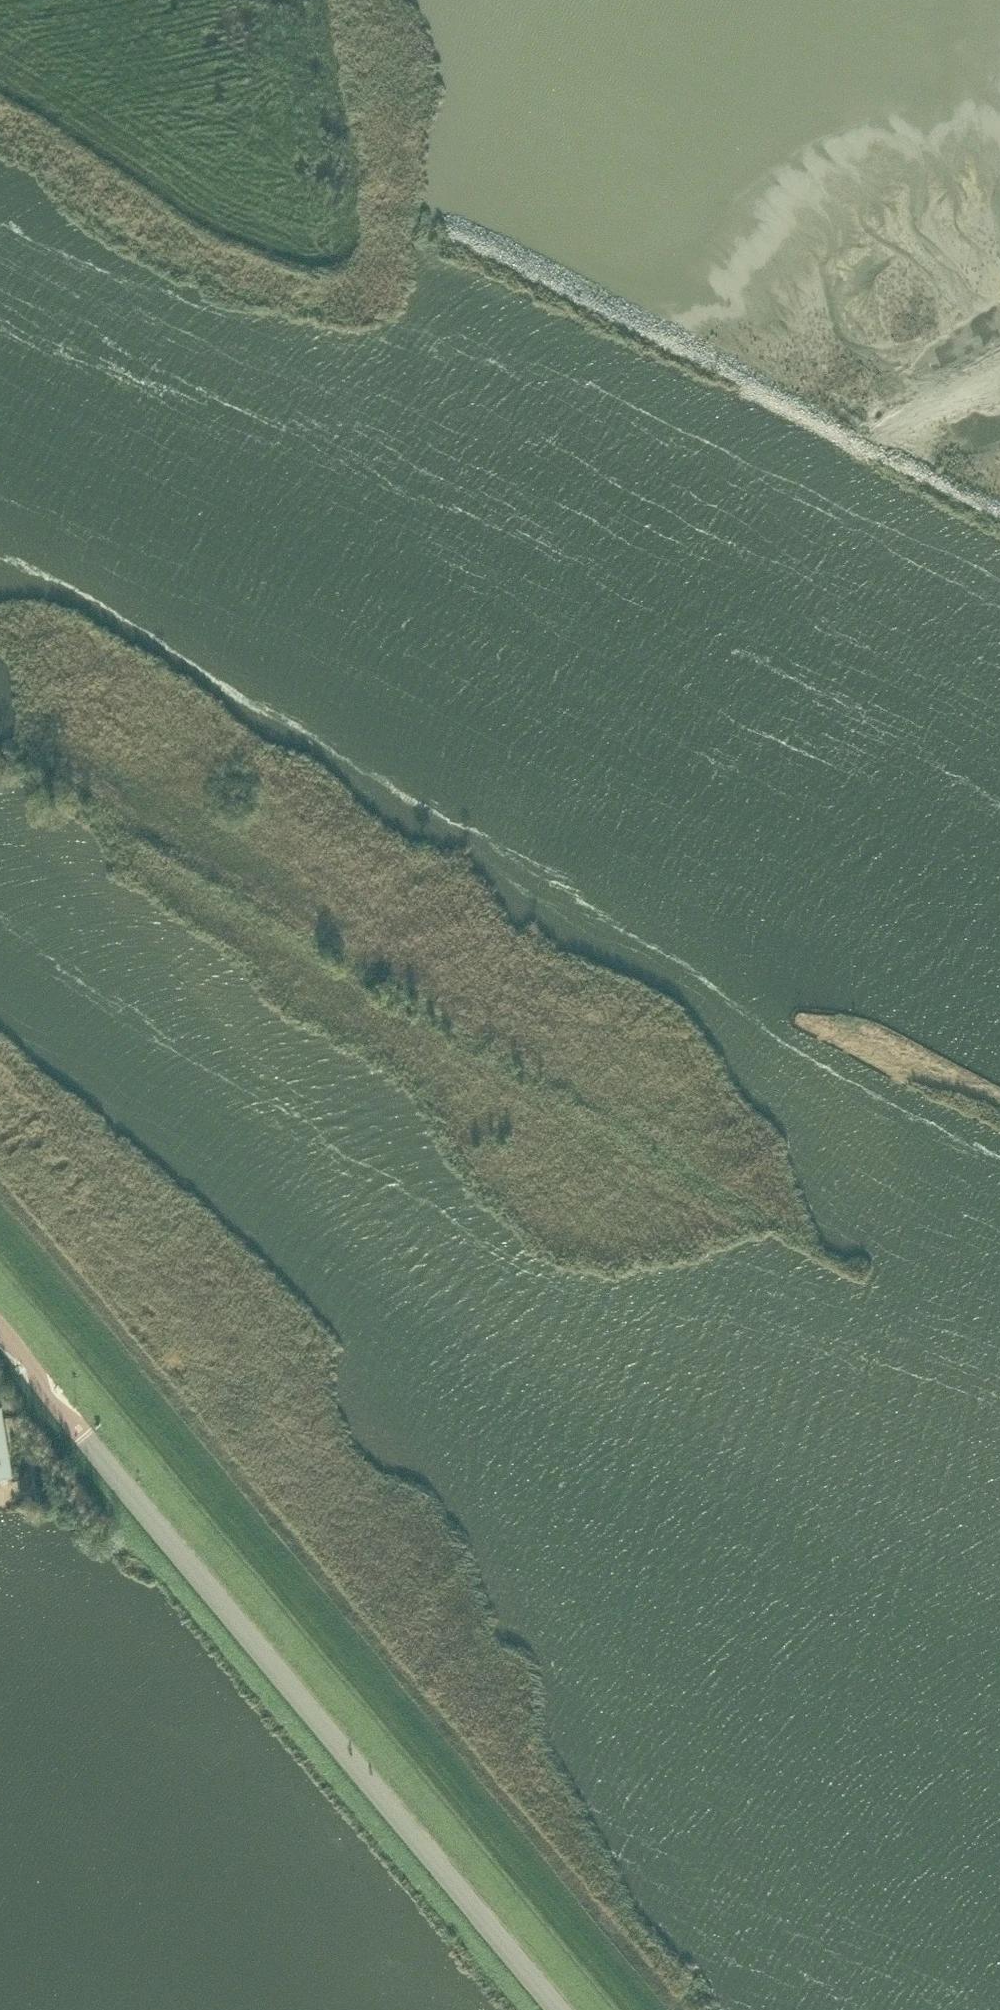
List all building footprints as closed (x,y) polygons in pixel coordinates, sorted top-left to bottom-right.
[(11,1474),(0,1406),(0,1476),(11,1474)]
